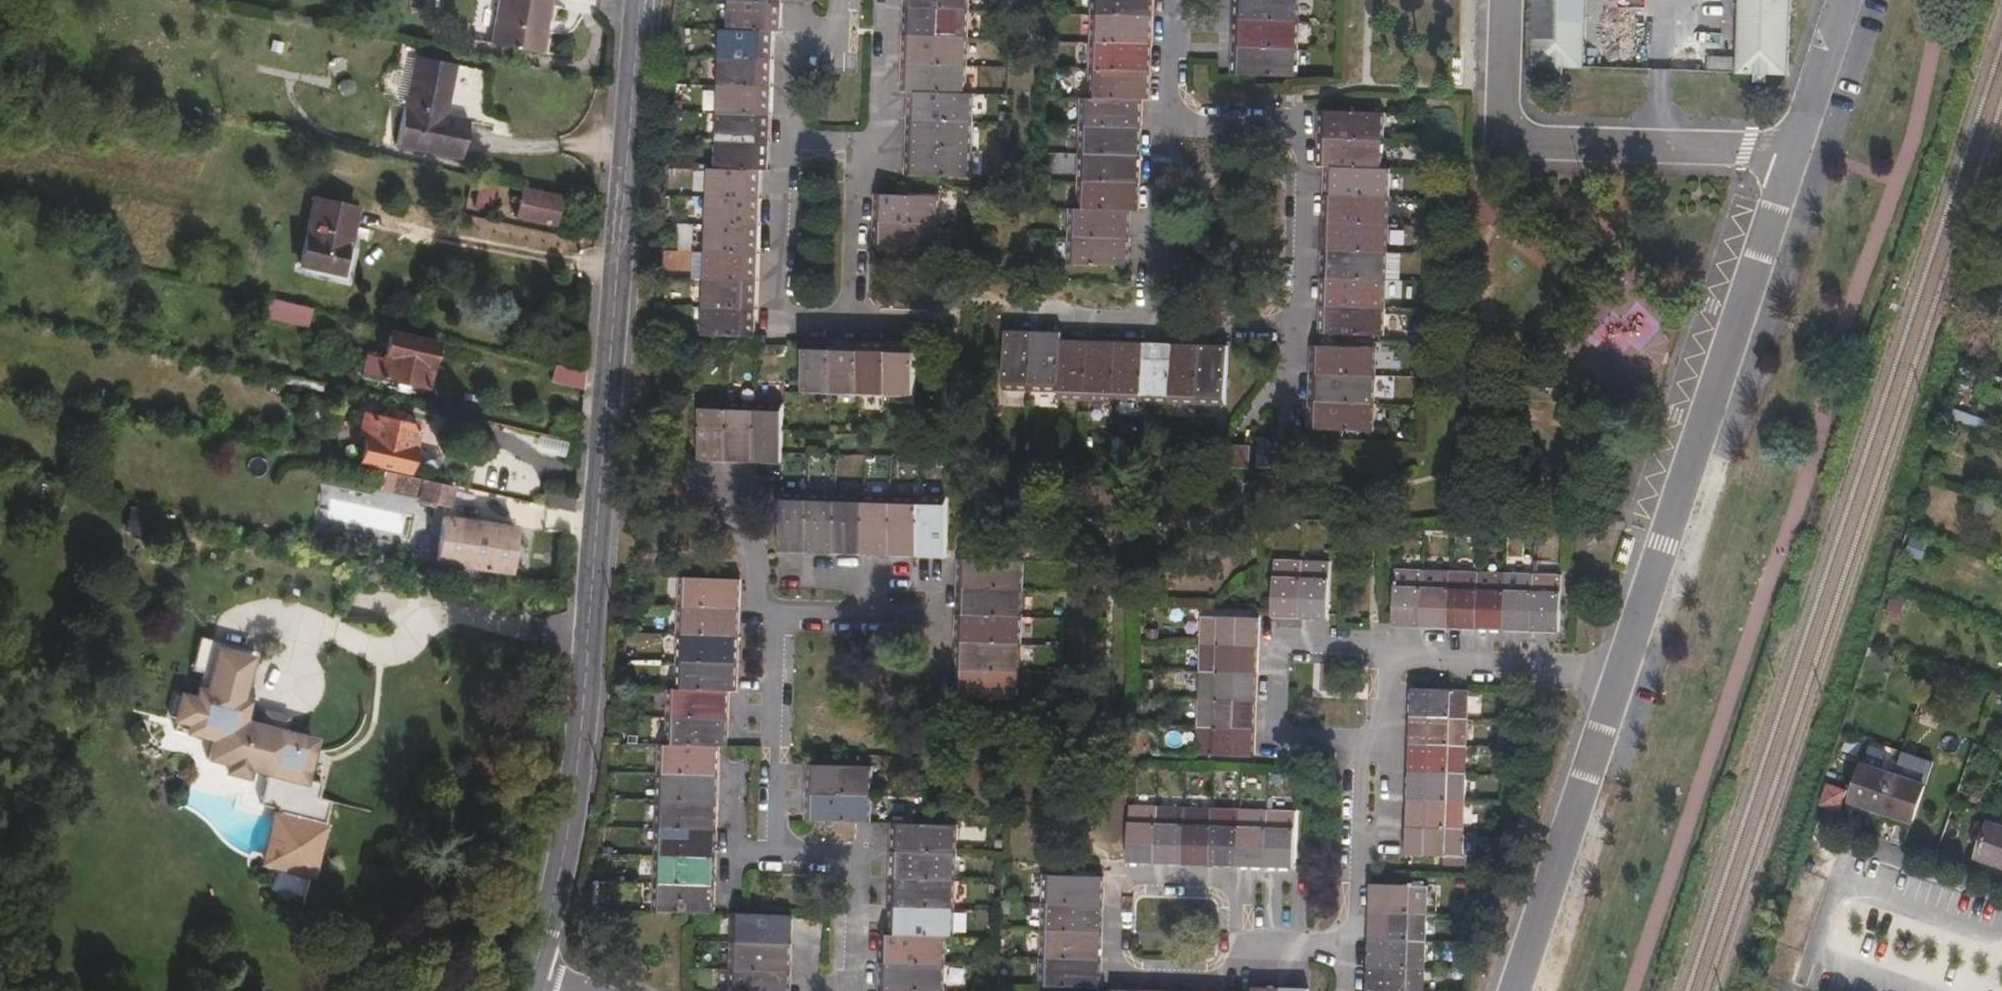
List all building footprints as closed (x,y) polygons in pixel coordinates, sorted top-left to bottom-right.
[(551,0),(499,0),(492,39),(542,48),(551,0)] [(974,0),(907,0),(907,11),(973,14),(974,0)] [(1155,0),(1093,0),(1093,17),(1154,21),(1155,0)] [(1301,0),(1234,0),(1234,23),(1301,25),(1301,0)] [(1768,118),(1777,102),(1786,79),(1809,0),(1536,0),(1533,69),(1534,99),(1546,112),(1768,118)] [(783,34),(784,7),(731,5),(730,33),(776,35),(783,34)] [(972,42),(973,14),(907,11),(906,39),(972,42)] [(1152,48),(1154,21),(1093,17),(1091,44),(1152,48)] [(1299,54),(1301,25),(1234,23),(1232,51),(1299,54)] [(776,65),(776,35),(730,33),(724,33),(723,62),(776,65)] [(971,69),(972,42),(906,39),(905,66),(971,69)] [(1151,75),(1152,48),(1091,44),(1090,72),(1151,75)] [(1298,83),(1299,54),(1232,51),(1231,81),(1298,83)] [(455,155),(463,118),(442,114),(450,62),(411,55),(396,144),(455,155)] [(775,92),(776,65),(723,62),(722,90),(775,92)] [(969,98),(971,69),(905,66),(903,95),(913,95),(969,98)] [(1150,106),(1151,75),(1090,72),(1088,103),(1142,106),(1150,106)] [(774,120),(775,92),(722,90),(721,117),(774,120)] [(978,103),(978,98),(969,98),(913,95),(912,122),(977,125),(978,103)] [(1141,133),(1142,106),(1088,103),(1082,103),(1081,131),(1141,133)] [(1389,146),(1390,120),(1325,116),(1324,144),(1389,146)] [(773,147),(774,120),(721,117),(721,129),(720,145),(773,147)] [(976,152),(977,125),(912,122),(911,149),(976,152)] [(1139,162),(1141,133),(1081,131),(1079,158),(1139,162)] [(1389,171),(1389,146),(1324,144),(1323,169),(1330,169),(1389,171)] [(773,174),(773,147),(720,145),(720,172),(764,174),(773,174)] [(975,161),(976,152),(911,149),(909,179),(975,181),(975,161)] [(1138,189),(1139,162),(1079,158),(1078,187),(1138,189)] [(1395,176),(1395,172),(1389,171),(1330,169),(1328,194),(1394,198),(1395,176)] [(763,203),(764,174),(720,172),(712,171),(711,200),(763,203)] [(554,225),(560,195),(521,187),(514,216),(554,225)] [(1136,218),(1138,189),(1078,187),(1077,216),(1128,218),(1136,218)] [(1394,206),(1394,198),(1328,194),(1327,223),(1393,226),(1394,206)] [(346,242),(353,208),(313,197),(297,263),(335,273),(342,242),(346,242)] [(944,228),(945,200),(879,197),(878,225),(944,228)] [(763,230),(763,203),(711,200),(710,228),(763,230)] [(346,286),(355,249),(352,247),(360,209),(353,208),(346,242),(342,242),(335,273),(297,263),(294,273),(346,286)] [(1127,244),(1128,218),(1077,216),(1068,216),(1067,242),(1127,244)] [(1393,253),(1393,226),(1327,223),(1326,250),(1393,253)] [(944,235),(944,228),(878,225),(876,254),(943,256),(944,235)] [(762,259),(763,230),(710,228),(709,241),(709,257),(762,259)] [(1128,274),(1127,244),(1067,242),(1067,271),(1128,274)] [(1392,260),(1393,253),(1326,250),(1325,278),(1391,281),(1392,260)] [(705,255),(695,254),(694,279),(704,280),(705,255)] [(762,286),(762,259),(709,257),(708,284),(762,286)] [(1390,307),(1391,281),(1325,278),(1324,304),(1390,307)] [(761,312),(762,286),(708,284),(707,294),(706,310),(761,312)] [(307,329),(312,310),(268,299),(263,317),(307,329)] [(1390,315),(1390,307),(1324,304),(1323,334),(1388,336),(1390,315)] [(760,340),(761,312),(706,310),(705,338),(760,340)] [(425,386),(435,342),(389,332),(382,358),(378,377),(425,386)] [(1039,394),(1041,338),(1013,338),(1011,394),(1039,394)] [(1067,396),(1069,346),(1069,339),(1041,338),(1039,394),(1067,396)] [(840,398),(842,344),(815,344),(813,398),(840,398)] [(867,399),(868,345),(842,344),(840,398),(867,399)] [(895,400),(897,345),(868,345),(867,399),(895,400)] [(924,400),(926,346),(897,345),(895,400),(924,400)] [(1094,405),(1096,347),(1069,346),(1067,396),(1067,403),(1094,405)] [(1122,406),(1124,348),(1096,347),(1094,405),(1122,406)] [(1149,407),(1151,349),(1124,348),(1122,406),(1149,407)] [(1177,408),(1179,351),(1151,349),(1149,407),(1177,408)] [(1384,379),(1385,351),(1317,349),(1317,376),(1384,379)] [(1204,409),(1206,351),(1179,351),(1177,408),(1204,409)] [(1234,409),(1236,352),(1206,351),(1204,409),(1234,409)] [(378,377),(382,358),(367,355),(363,373),(378,377)] [(584,389),(585,370),(554,364),(551,380),(584,389)] [(1384,405),(1384,379),(1317,376),(1315,403),(1384,405)] [(1383,413),(1384,405),(1315,403),(1314,431),(1383,433),(1383,413)] [(733,465),(735,405),(708,404),(706,463),(733,465)] [(760,466),(763,406),(749,406),(735,405),(733,465),(760,466)] [(790,467),(792,407),(763,406),(760,466),(790,467)] [(405,473),(414,427),(398,423),(398,412),(385,410),(382,419),(364,416),(360,430),(367,433),(361,463),(385,469),(405,473)] [(410,491),(414,475),(405,473),(385,469),(382,485),(410,491)] [(449,503),(453,483),(414,475),(410,491),(421,494),(420,498),(449,503)] [(814,558),(816,495),(802,494),(789,494),(786,557),(814,558)] [(841,559),(843,496),(816,495),(814,558),(841,559)] [(870,561),(872,497),(859,497),(843,496),(841,559),(870,561)] [(898,561),(900,497),(872,497),(870,561),(898,561)] [(925,562),(927,499),(915,498),(900,497),(898,561),(925,562)] [(954,563),(955,500),(943,500),(927,499),(925,562),(954,563)] [(507,572),(510,528),(441,519),(436,562),(507,572)] [(1030,596),(1031,566),(964,564),(964,594),(1030,596)] [(1298,626),(1301,567),(1272,565),(1269,625),(1298,626)] [(1326,627),(1329,567),(1315,567),(1301,567),(1298,626),(1326,627)] [(1420,629),(1423,571),(1394,570),(1391,627),(1420,629)] [(1447,630),(1450,571),(1423,571),(1420,629),(1447,630)] [(1474,631),(1477,573),(1464,572),(1450,571),(1447,630),(1474,631)] [(1502,631),(1504,574),(1477,573),(1474,631),(1502,631)] [(1530,633),(1532,575),(1518,575),(1504,574),(1502,631),(1530,633)] [(1560,634),(1563,576),(1547,576),(1532,575),(1530,633),(1560,634)] [(742,614),(744,586),(680,584),(679,611),(742,614)] [(1029,625),(1030,596),(964,594),(963,623),(1029,625)] [(741,641),(742,614),(679,611),(678,638),(741,641)] [(1258,651),(1259,624),(1199,622),(1198,649),(1258,651)] [(1028,632),(1029,625),(963,623),(962,650),(1028,652),(1028,632)] [(235,721),(239,702),(236,700),(248,648),(225,642),(204,637),(188,695),(169,690),(164,713),(171,715),(169,727),(188,732),(189,728),(208,732),(202,757),(226,763),(244,767),(262,772),(256,803),(272,808),(270,821),(261,860),(306,871),(322,798),(312,796),(314,783),(306,781),(311,762),(307,761),(308,756),(302,753),(304,739),(272,730),(256,726),(235,721)] [(739,670),(741,641),(678,638),(676,666),(739,670)] [(1257,678),(1258,651),(1198,649),(1197,676),(1257,678)] [(1027,680),(1028,652),(962,650),(961,678),(1027,680)] [(1361,691),(1362,664),(1320,663),(1318,689),(1361,691)] [(739,697),(739,670),(676,666),(675,694),(732,697),(739,697)] [(1255,706),(1257,678),(1197,676),(1196,703),(1255,706)] [(1027,687),(1027,680),(961,678),(960,705),(1027,707),(1027,687)] [(1466,718),(1467,692),(1408,689),(1407,716),(1466,718)] [(730,724),(732,697),(675,694),(667,694),(666,721),(730,724)] [(1255,734),(1255,706),(1196,703),(1193,732),(1255,734)] [(272,730),(274,717),(259,713),(256,726),(272,730)] [(1465,746),(1466,718),(1407,716),(1406,744),(1465,746)] [(729,753),(730,724),(666,721),(665,750),(721,753),(729,753)] [(1254,764),(1255,734),(1193,732),(1193,761),(1254,764)] [(1464,754),(1465,746),(1406,744),(1405,771),(1464,773),(1464,754)] [(720,782),(721,753),(665,750),(659,750),(658,779),(720,782)] [(242,772),(244,767),(226,763),(225,768),(242,772)] [(1882,809),(1895,773),(1866,764),(1854,797),(1882,809)] [(870,800),(871,770),(804,767),(803,797),(870,800)] [(1463,801),(1464,773),(1405,771),(1404,798),(1463,801)] [(1912,819),(1925,785),(1895,773),(1882,809),(1912,819)] [(719,807),(720,782),(658,779),(657,805),(719,807)] [(1840,809),(1847,788),(1828,781),(1821,801),(1840,809)] [(870,813),(870,800),(803,797),(802,825),(870,827),(870,813)] [(1462,808),(1463,801),(1404,798),(1403,827),(1462,829),(1462,808)] [(718,835),(719,807),(657,805),(656,817),(656,833),(718,835)] [(1152,872),(1154,811),(1127,810),(1124,871),(1152,872)] [(1179,872),(1182,813),(1154,811),(1152,872),(1179,872)] [(1207,874),(1209,815),(1195,814),(1182,813),(1179,872),(1207,874)] [(1234,875),(1236,815),(1209,815),(1207,874),(1234,875)] [(1261,876),(1264,816),(1250,816),(1236,815),(1234,875),(1261,876)] [(1291,878),(1293,817),(1278,817),(1264,816),(1261,876),(1291,878)] [(1989,825),(1978,854),(2001,863),(2001,829),(1989,825)] [(1462,837),(1462,829),(1403,827),(1401,857),(1461,859),(1462,837)] [(957,860),(957,831),(908,828),(890,828),(889,857),(957,860)] [(717,864),(718,835),(656,833),(655,861),(717,864)] [(957,867),(957,860),(889,857),(888,885),(956,888),(957,867)] [(715,891),(717,864),(655,861),(654,888),(715,891)] [(1102,912),(1103,883),(1043,882),(1042,910),(1102,912)] [(955,915),(956,888),(888,885),(888,913),(955,915)] [(714,919),(715,891),(654,888),(652,916),(714,919)] [(1424,924),(1425,898),(1365,895),(1364,923),(1424,924)] [(1101,939),(1102,912),(1042,910),(1041,937),(1101,939)] [(954,925),(955,915),(888,913),(886,937),(947,941),(954,941),(954,925)] [(793,949),(793,921),(732,920),(731,948),(793,949)] [(1423,953),(1424,924),(1364,923),(1363,951),(1423,953)] [(946,970),(947,941),(886,937),(880,937),(881,967),(946,970)] [(1099,967),(1101,939),(1041,937),(1040,964),(1099,967)] [(792,976),(793,949),(731,948),(730,974),(792,976)] [(1423,959),(1423,953),(1363,951),(1363,976),(1422,978),(1423,959)] [(1099,967),(1040,964),(1039,990),(1098,990),(1099,967)] [(946,970),(881,967),(879,990),(945,990),(946,977),(946,970)] [(792,976),(730,974),(729,990),(792,990),(792,976)] [(1422,978),(1363,976),(1362,990),(1421,990),(1422,978)]
